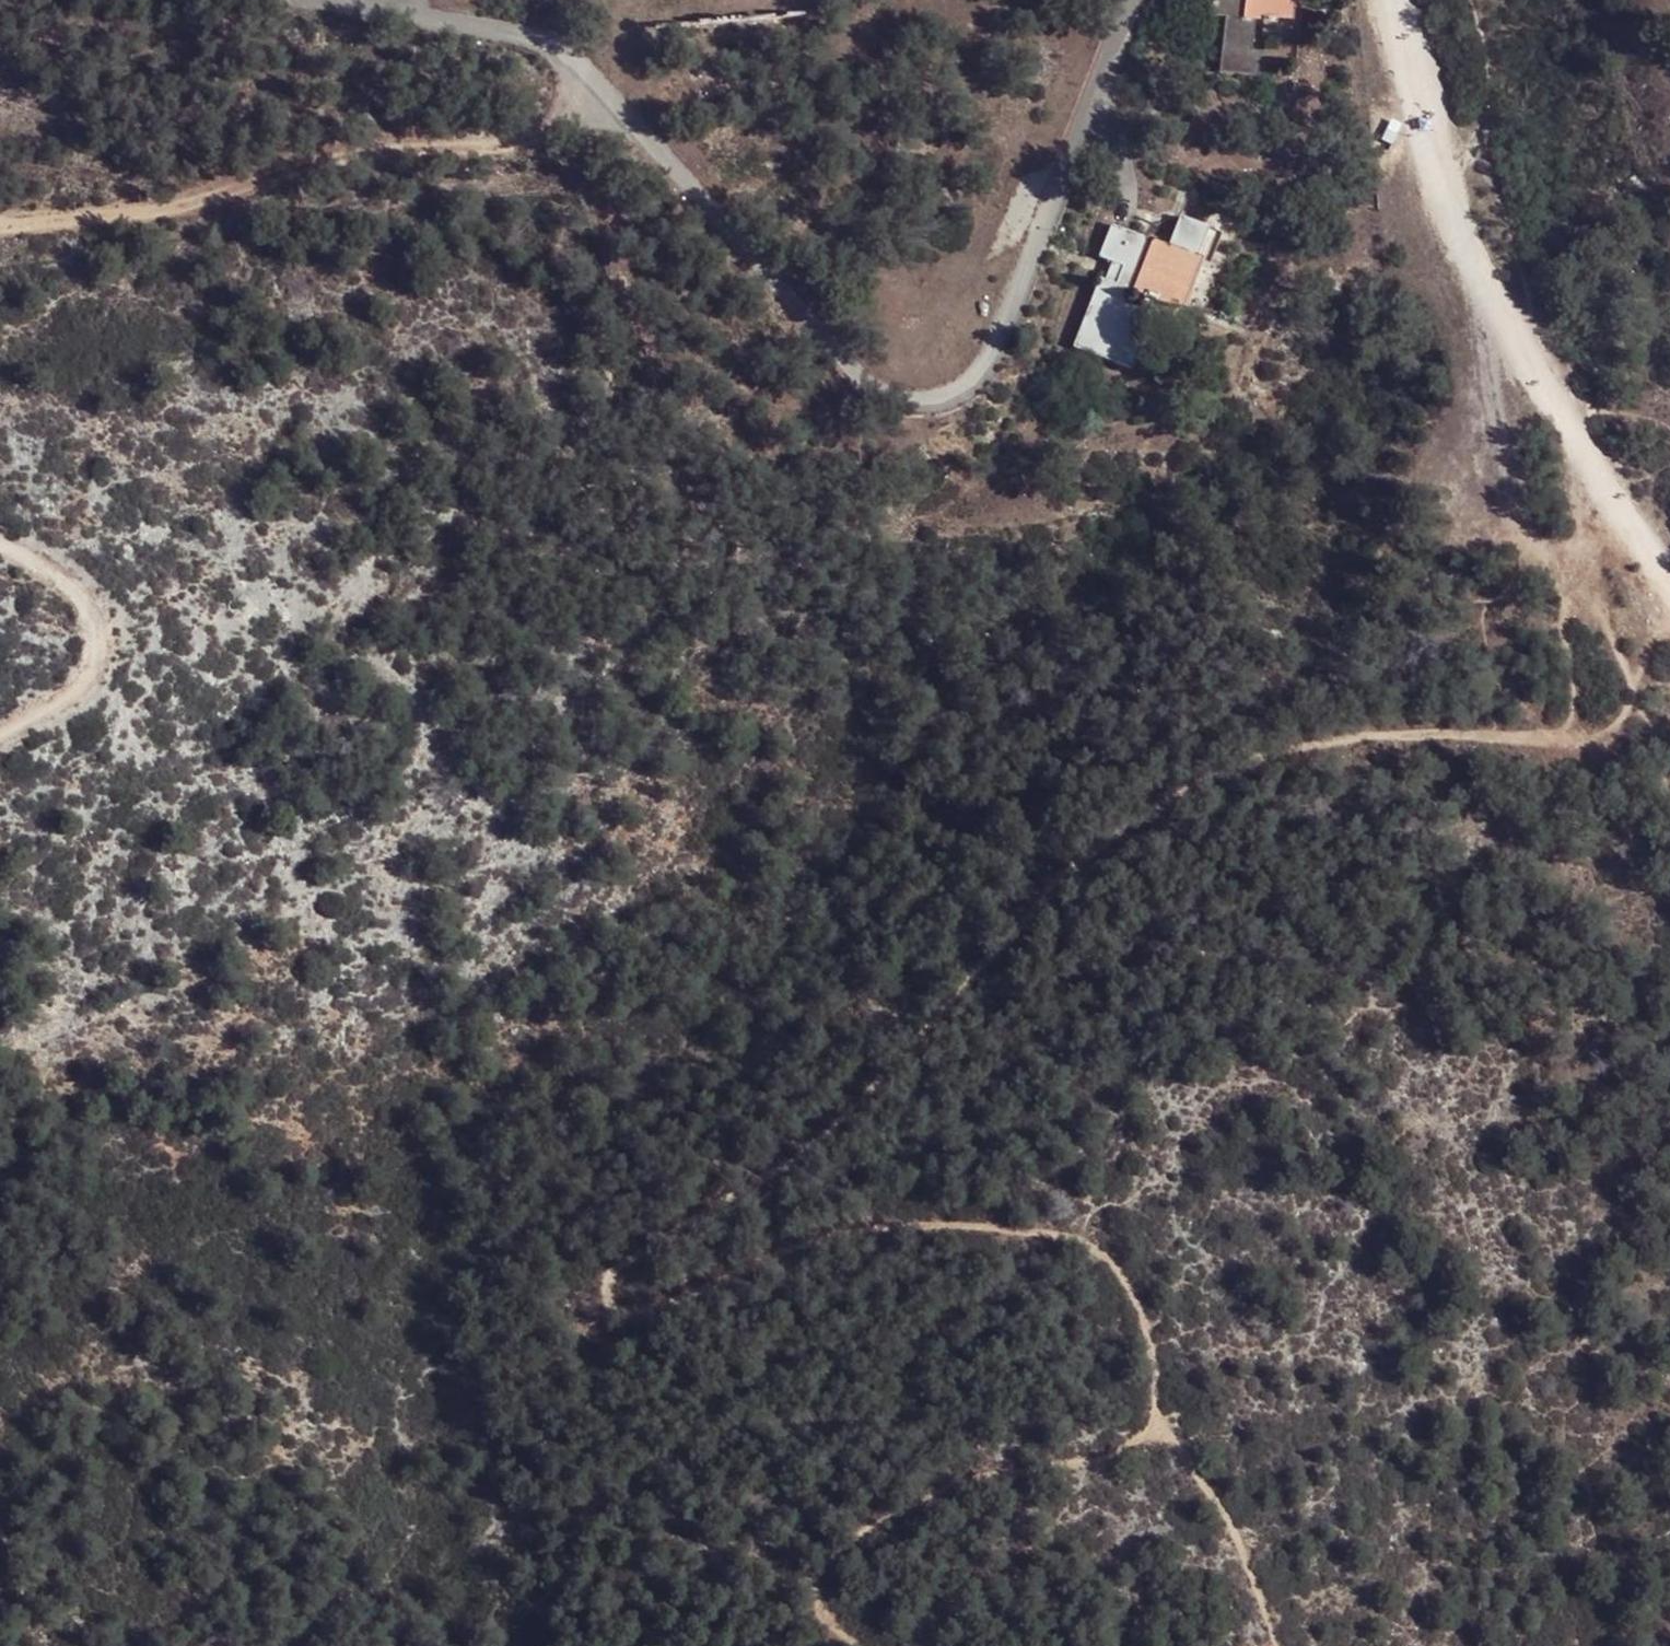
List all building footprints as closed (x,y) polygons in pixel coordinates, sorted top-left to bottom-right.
[(1208,27),(1225,30),(1219,87),(1257,90),(1260,67),(1251,66),(1256,33),(1262,34),(1262,36),(1276,38),(1276,35),(1289,36),(1293,0),(1212,0),(1208,27)] [(1213,244),(1178,231),(1167,259),(1109,237),(1097,270),(1109,274),(1121,279),(1115,297),(1102,292),(1097,291),(1071,359),(1129,381),(1139,357),(1128,353),(1139,323),(1117,315),(1121,302),(1142,308),(1141,312),(1156,319),(1158,314),(1182,324),(1213,244)] [(1115,297),(1121,279),(1109,274),(1102,292),(1115,297)]
